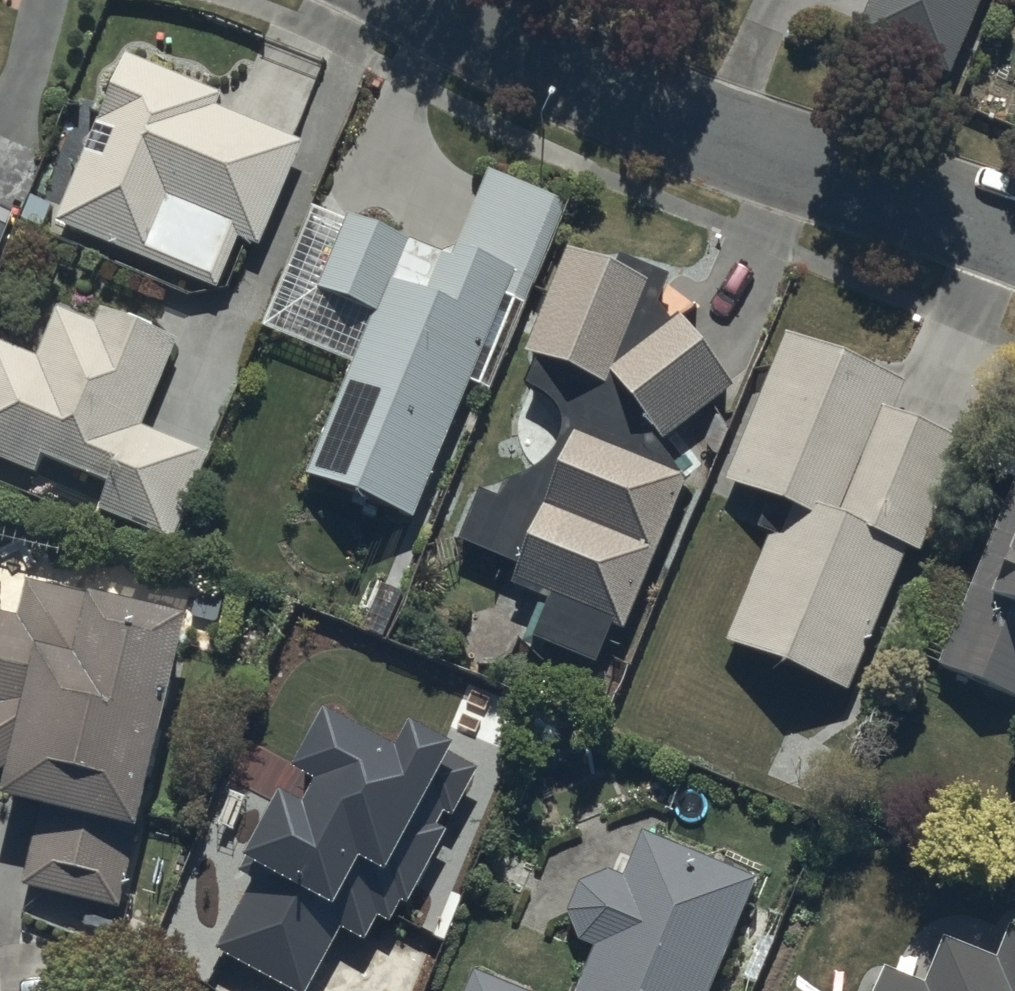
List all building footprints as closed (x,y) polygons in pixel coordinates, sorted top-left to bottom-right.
[(978,0),(867,0),(855,31),(952,68),(978,0)] [(124,49),(57,214),(216,278),(235,230),(256,239),(298,133),(215,99),(220,87),(124,49)] [(269,317),(353,352),(306,466),(413,510),(487,332),(509,341),(570,193),(487,159),(451,247),(350,206),(346,215),(316,203),(269,317)] [(14,204),(0,199),(0,239),(14,204)] [(505,487),(479,477),(457,530),(519,555),(511,575),(547,589),(532,627),(595,653),(609,618),(621,622),(683,466),(661,434),(733,378),(680,308),(686,303),(667,278),(672,266),(612,239),(607,250),(574,235),(523,344),(537,350),(526,374),(530,375),(533,377),(537,379),(540,381),(543,384),(546,386),(549,389),(552,393),(554,396),(556,399),(557,403),(559,407),(560,411),(560,415),(561,419),(561,423),(561,427),(560,430),(559,434),(558,438),(557,442),(555,445),(553,449),(550,452),(548,455),(545,458),(542,460),(539,463),(535,465),(531,467),(528,468),(524,469),(520,470),(516,470),(512,471),(505,487)] [(43,443),(106,468),(92,500),(170,531),(205,445),(140,419),(176,330),(100,300),(94,313),(54,297),(33,348),(0,335),(0,447),(35,462),(43,443)] [(900,371),(786,325),(725,476),(780,499),(726,633),(848,682),(906,538),(919,543),(966,426),(891,396),(900,371)] [(1013,474),(941,657),(1014,686),(1014,437),(1005,433),(992,465),(1013,474)] [(181,600),(89,574),(85,589),(0,565),(0,765),(5,761),(1,780),(41,788),(21,879),(117,900),(181,600)] [(327,750),(283,797),(278,792),(244,828),(263,846),(195,918),(269,988),(330,923),(346,939),(473,806),(380,717),(338,762),(327,750)] [(756,871),(643,824),(623,871),(606,864),(579,875),(564,903),(577,933),(594,941),(572,990),(707,990),(756,871)] [(870,990),(1014,990),(1014,921),(1009,918),(996,950),(946,930),(927,977),(883,959),(870,990)] [(474,962),(461,990),(540,990),(474,962)]
